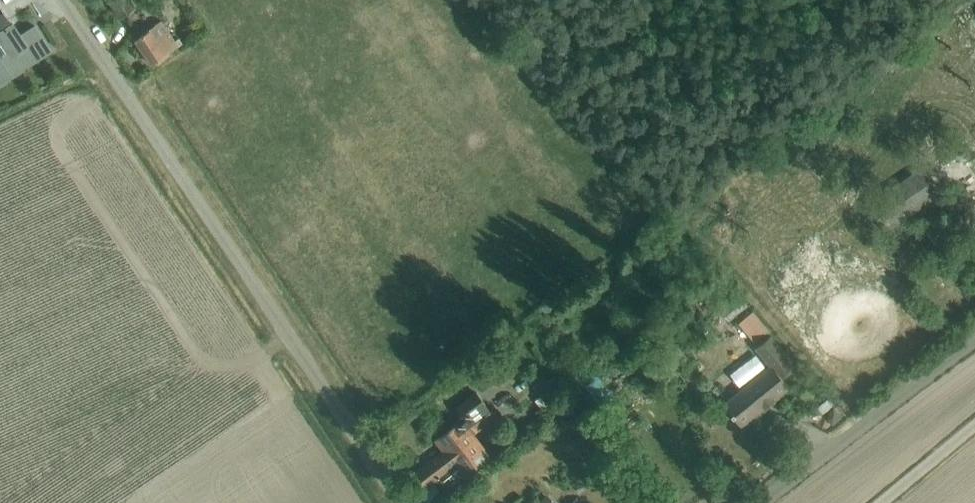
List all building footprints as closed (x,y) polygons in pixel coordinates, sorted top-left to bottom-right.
[(131,0),(109,0),(119,15),(134,5),(131,0)] [(11,20),(0,2),(0,27),(11,20)] [(136,40),(152,63),(183,42),(179,36),(174,40),(159,19),(155,22),(157,26),(136,40)] [(51,49),(35,25),(21,34),(15,23),(0,33),(0,83),(51,49)] [(864,207),(883,234),(936,198),(917,170),(864,207)] [(756,305),(739,318),(756,339),(773,326),(756,305)] [(741,426),(790,387),(781,377),(795,366),(770,336),(756,347),(771,366),(723,405),(741,426)] [(731,389),(757,369),(746,355),(720,374),(731,389)] [(566,392),(555,376),(546,383),(558,398),(566,392)] [(542,379),(533,386),(548,405),(557,398),(542,379)] [(468,463),(484,450),(463,423),(437,442),(445,452),(416,474),(427,489),(465,459),(468,463)]
